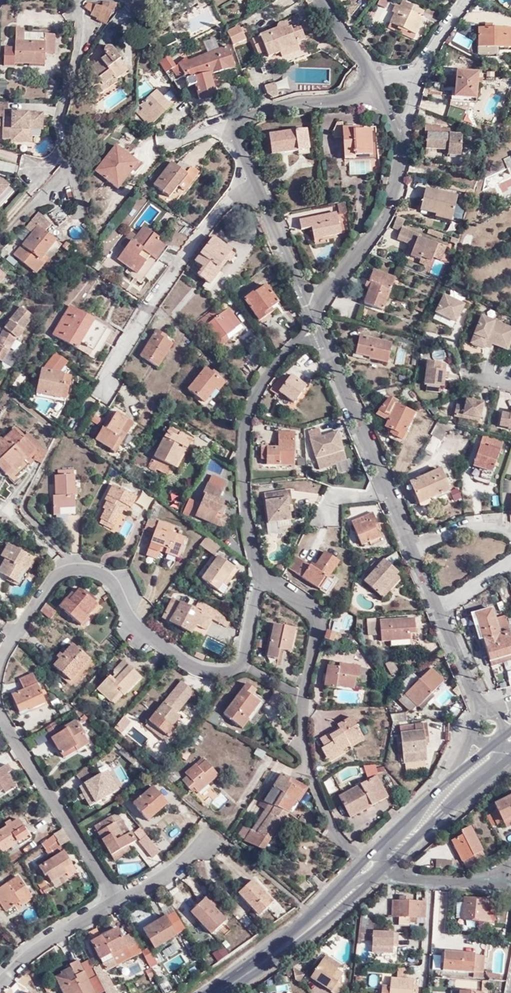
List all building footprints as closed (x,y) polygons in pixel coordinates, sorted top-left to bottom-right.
[(190,9),(204,0),(185,0),(190,9)] [(376,4),(384,7),(379,15),(414,33),(423,17),(417,13),(420,9),(409,3),(406,8),(391,0),(378,0),(376,4)] [(117,3),(104,2),(103,7),(98,18),(97,19),(107,24),(113,12),(117,3)] [(103,7),(90,3),(86,8),(93,13),(92,15),(98,18),(103,7)] [(116,15),(123,4),(117,3),(113,12),(116,15)] [(384,7),(376,4),(372,12),(379,15),(384,7)] [(428,19),(423,17),(414,33),(420,36),(428,19)] [(277,30),(260,36),(262,42),(253,45),(256,55),(265,52),(267,58),(279,53),(280,55),(298,49),(297,45),(304,42),(300,31),(292,34),(290,29),(287,30),(285,25),(283,24),(280,24),(278,25),(277,27),(277,30)] [(230,36),(235,45),(245,39),(237,25),(227,31),(229,34),(230,36)] [(15,62),(30,63),(31,59),(45,60),(46,54),(56,54),(56,34),(32,33),(32,41),(26,41),(26,32),(26,27),(17,27),(16,47),(5,46),(4,63),(15,65),(15,62)] [(493,30),(485,30),(478,30),(479,51),(497,51),(497,49),(510,49),(510,29),(493,30)] [(227,31),(225,32),(232,46),(235,45),(230,36),(229,34),(227,31)] [(202,41),(208,55),(219,50),(214,36),(202,41)] [(262,42),(260,36),(251,39),(253,45),(262,42)] [(108,55),(103,59),(91,68),(95,73),(88,79),(100,94),(108,88),(106,85),(116,77),(118,78),(129,69),(121,59),(123,57),(114,46),(111,44),(109,44),(106,46),(105,51),(106,52),(108,55)] [(188,58),(177,68),(168,74),(174,82),(186,77),(190,88),(197,86),(201,100),(216,96),(211,74),(236,68),(229,46),(219,50),(208,55),(190,62),(188,58)] [(298,49),(280,55),(281,58),(299,52),(298,49)] [(168,74),(177,68),(169,57),(161,64),(168,74)] [(476,72),(455,73),(455,97),(477,97),(476,72)] [(106,85),(108,88),(119,80),(118,78),(116,77),(106,85)] [(157,91),(137,110),(152,126),(173,107),(172,106),(162,95),(170,89),(160,79),(153,86),(157,91)] [(271,99),(278,97),(273,82),(262,85),(265,94),(271,99)] [(162,95),(172,106),(179,99),(170,89),(162,95)] [(6,117),(3,117),(2,139),(11,140),(11,142),(27,142),(27,129),(31,129),(42,129),(42,113),(12,112),(11,116),(6,117)] [(343,134),(342,127),(342,121),(336,122),(332,130),(333,134),(343,134)] [(353,126),(342,127),(343,134),(344,147),(353,147),(354,155),(371,154),(369,130),(360,130),(353,131),(353,126)] [(441,135),(441,130),(441,127),(425,127),(425,134),(428,134),(428,149),(449,149),(449,156),(461,156),(461,143),(461,135),(449,135),(441,135)] [(306,129),(268,134),(271,154),(308,149),(306,129)] [(461,135),(461,143),(480,143),(480,135),(480,134),(462,133),(461,135)] [(120,146),(98,170),(116,186),(131,170),(133,172),(140,164),(120,146)] [(344,156),(354,155),(353,147),(344,147),(344,156)] [(485,179),(510,173),(510,157),(503,161),(507,169),(485,178),(485,179)] [(187,173),(180,168),(175,165),(171,162),(154,185),(169,197),(178,186),(176,184),(181,179),(182,180),(187,173)] [(183,164),(180,168),(187,173),(182,180),(188,185),(198,171),(193,168),(191,167),(184,162),(183,164)] [(485,179),(482,193),(496,186),(503,200),(510,197),(510,177),(510,175),(510,173),(485,179)] [(8,186),(0,178),(0,195),(8,186)] [(188,185),(182,180),(181,179),(176,184),(178,186),(184,190),(188,185)] [(447,189),(466,195),(468,189),(449,184),(447,189)] [(438,212),(455,215),(459,196),(427,189),(422,210),(438,214),(438,212)] [(465,199),(471,201),(474,191),(468,189),(466,195),(465,199)] [(44,253),(57,239),(45,229),(52,221),(40,210),(26,225),(33,231),(13,252),(34,272),(48,257),(44,253)] [(338,212),(328,214),(329,217),(315,220),(314,217),(301,220),(302,229),(313,227),(315,238),(346,232),(346,229),(344,230),(342,220),(340,221),(338,212)] [(454,221),(455,215),(438,212),(438,214),(437,217),(454,221)] [(405,253),(420,258),(421,256),(431,260),(433,256),(441,259),(446,247),(418,237),(419,233),(401,227),(397,238),(409,243),(410,243),(411,241),(415,242),(413,248),(408,246),(405,253)] [(144,229),(137,238),(132,244),(132,243),(126,251),(118,262),(138,275),(152,255),(157,258),(165,247),(157,242),(159,239),(144,229)] [(162,232),(158,229),(155,233),(163,239),(167,234),(163,231),(162,232)] [(132,244),(137,238),(131,233),(121,247),(126,251),(132,243),(132,244)] [(474,237),(467,234),(463,246),(470,248),(474,237)] [(225,260),(232,251),(214,238),(196,260),(205,268),(199,276),(207,283),(209,284),(219,271),(227,261),(225,260)] [(62,244),(57,239),(44,253),(48,257),(34,272),(36,273),(62,244)] [(3,254),(8,248),(3,243),(0,246),(0,252),(3,254)] [(68,243),(62,249),(67,253),(72,247),(68,243)] [(236,255),(232,251),(225,260),(227,261),(229,263),(236,255)] [(143,279),(157,258),(152,255),(138,275),(143,279)] [(419,262),(429,266),(431,260),(421,256),(420,258),(419,262)] [(93,268),(99,272),(102,267),(104,266),(97,262),(93,268)] [(102,267),(99,272),(103,275),(107,270),(102,267)] [(396,277),(374,269),(369,283),(373,284),(365,303),(383,310),(396,277)] [(209,284),(207,283),(205,287),(211,292),(224,275),(219,271),(209,284)] [(254,292),(246,299),(262,320),(275,310),(272,308),(281,301),(268,286),(256,295),(254,292)] [(451,320),(458,323),(467,306),(446,296),(438,313),(451,320)] [(20,307),(8,321),(9,322),(4,328),(0,335),(0,361),(2,362),(15,338),(17,338),(19,337),(21,334),(21,331),(33,317),(20,307)] [(113,332),(96,322),(93,326),(86,321),(88,317),(72,307),(55,337),(96,362),(113,332)] [(214,311),(195,325),(201,332),(206,328),(218,343),(221,344),(223,343),(226,342),(227,339),(226,335),(241,324),(229,310),(219,317),(214,311)] [(93,326),(96,322),(88,317),(86,321),(93,326)] [(486,347),(489,341),(494,344),(509,350),(510,345),(510,329),(484,318),(473,343),(485,349),(486,347)] [(454,329),(458,323),(451,320),(448,326),(454,329)] [(164,342),(166,337),(156,331),(140,358),(158,368),(172,346),(164,342)] [(174,342),(166,337),(164,342),(172,346),(174,342)] [(392,343),(361,337),(357,353),(372,356),(372,359),(389,363),(392,343)] [(489,341),(486,347),(492,349),(494,344),(489,341)] [(445,388),(446,378),(447,372),(448,364),(430,362),(426,385),(429,385),(443,387),(445,388)] [(59,384),(62,374),(40,369),(35,393),(63,399),(66,385),(59,384)] [(226,383),(206,369),(189,391),(205,404),(216,389),(220,391),(226,383)] [(69,375),(62,374),(59,384),(66,385),(69,375)] [(283,374),(270,389),(277,395),(281,391),(294,403),(306,388),(296,379),(297,378),(293,375),(290,379),(283,374)] [(394,397),(382,411),(394,417),(392,421),(388,428),(397,432),(394,437),(404,441),(419,414),(400,405),(402,402),(394,397)] [(467,406),(458,404),(455,417),(482,422),(486,402),(469,399),(467,406)] [(394,417),(382,411),(379,415),(392,421),(394,417)] [(113,421),(111,420),(98,440),(113,449),(112,451),(116,453),(135,424),(118,413),(113,421)] [(504,413),(501,426),(510,428),(509,430),(510,430),(510,415),(504,413)] [(334,453),(345,450),(340,431),(323,437),(320,427),(309,431),(321,469),(337,464),(336,459),(334,453)] [(178,431),(170,428),(151,466),(168,475),(173,467),(175,468),(184,450),(186,451),(191,442),(176,435),(178,431)] [(33,466),(27,460),(37,449),(25,438),(24,439),(14,431),(5,443),(1,440),(0,442),(0,461),(2,463),(0,465),(0,470),(18,486),(31,473),(28,470),(33,466)] [(295,433),(279,433),(279,449),(269,449),(269,447),(263,447),(262,459),(268,460),(268,465),(294,465),(295,433)] [(436,433),(427,448),(435,452),(443,437),(436,433)] [(37,449),(42,443),(29,434),(25,438),(37,449)] [(505,441),(486,434),(475,462),(485,466),(482,474),(491,478),(505,441)] [(42,464),(48,451),(42,447),(42,443),(37,449),(27,460),(33,466),(36,462),(42,464)] [(347,456),(345,450),(334,453),(336,459),(347,456)] [(441,471),(413,483),(421,504),(450,490),(441,471)] [(205,495),(195,516),(219,526),(221,527),(224,526),(225,525),(227,522),(227,520),(226,517),(224,515),(222,514),(227,503),(218,499),(226,481),(211,475),(202,494),(205,495)] [(74,478),(57,479),(55,479),(56,499),(55,499),(56,516),(77,515),(75,498),(77,498),(77,489),(75,489),(74,478)] [(100,521),(112,528),(124,507),(129,509),(135,499),(113,487),(105,502),(106,503),(102,511),(104,512),(99,521),(100,521)] [(279,521),(291,519),(289,506),(292,506),(291,491),(266,495),(269,522),(279,521)] [(375,512),(365,516),(368,520),(363,523),(361,518),(353,522),(362,544),(381,537),(377,529),(381,527),(375,512)] [(147,519),(144,530),(155,533),(158,523),(147,519)] [(110,532),(112,528),(100,521),(98,525),(110,532)] [(158,523),(155,533),(147,556),(158,559),(161,552),(162,547),(168,549),(166,553),(179,557),(185,539),(173,535),(169,534),(172,527),(158,523)] [(219,548),(205,538),(199,546),(212,556),(219,548)] [(4,553),(0,559),(4,562),(0,569),(0,575),(14,583),(23,567),(26,569),(31,560),(8,547),(4,553)] [(303,561),(296,573),(320,590),(339,561),(325,552),(313,568),(303,561)] [(222,584),(225,586),(235,572),(216,558),(200,581),(216,592),(220,587),(222,584)] [(382,597),(389,588),(385,585),(395,574),(397,572),(382,559),(378,565),(374,562),(370,567),(373,570),(364,581),(382,597)] [(385,585),(389,588),(398,578),(395,574),(385,585)] [(81,587),(96,600),(99,597),(84,584),(81,587)] [(70,600),(67,597),(60,606),(81,624),(89,615),(86,612),(96,600),(81,587),(75,593),(70,600)] [(73,591),(67,597),(70,600),(75,593),(73,591)] [(206,630),(211,620),(199,613),(200,610),(195,607),(190,605),(188,608),(171,599),(162,619),(190,633),(195,625),(206,630)] [(86,612),(89,615),(99,603),(96,600),(86,612)] [(223,626),(226,620),(217,611),(197,601),(195,607),(200,610),(199,613),(211,620),(223,626)] [(43,606),(54,615),(57,612),(46,602),(43,606)] [(43,606),(40,610),(50,619),(54,615),(43,606)] [(475,613),(482,637),(490,668),(510,661),(510,635),(505,614),(496,616),(493,607),(475,613)] [(482,637),(475,613),(471,614),(478,638),(482,637)] [(414,618),(381,621),(383,640),(409,638),(409,633),(416,632),(414,618)] [(295,625),(273,619),(264,655),(275,657),(278,645),(289,648),(295,625)] [(377,620),(369,621),(370,634),(378,634),(377,620)] [(335,621),(332,631),(339,633),(342,623),(335,621)] [(335,634),(327,632),(324,640),(333,641),(335,634)] [(74,643),(55,666),(72,681),(91,657),(74,643)] [(393,659),(387,663),(393,674),(400,669),(393,659)] [(125,660),(110,675),(115,681),(130,665),(125,660)] [(339,668),(329,667),(326,687),(337,688),(337,685),(355,687),(357,677),(360,677),(361,665),(340,663),(339,668)] [(115,681),(110,675),(97,688),(111,701),(111,700),(120,691),(124,695),(142,676),(130,665),(115,681)] [(403,689),(395,696),(408,709),(411,710),(412,710),(414,709),(417,706),(419,707),(446,681),(433,667),(407,693),(403,689)] [(31,671),(19,677),(24,687),(11,694),(18,710),(28,705),(29,708),(46,700),(31,671)] [(150,719),(145,725),(166,741),(179,725),(175,722),(180,716),(176,713),(187,701),(191,703),(194,699),(196,700),(199,696),(180,682),(150,719)] [(240,687),(250,695),(254,689),(244,682),(240,687)] [(222,714),(243,726),(249,719),(246,717),(258,701),(250,695),(240,687),(222,714)] [(120,691),(111,700),(115,704),(124,695),(120,691)] [(210,709),(204,718),(217,726),(222,716),(210,709)] [(391,723),(407,721),(406,713),(388,714),(391,723)] [(241,728),(243,726),(222,714),(241,728)] [(329,732),(319,738),(323,745),(320,747),(325,757),(349,744),(347,741),(361,734),(351,716),(337,724),(340,728),(330,733),(329,732)] [(57,722),(48,728),(64,751),(78,743),(80,747),(90,742),(76,719),(65,726),(66,728),(62,730),(57,722)] [(46,726),(48,728),(57,722),(55,720),(46,726)] [(423,723),(398,727),(403,761),(426,757),(424,741),(426,741),(423,723)] [(201,729),(192,741),(198,746),(207,734),(201,729)] [(78,743),(64,751),(66,756),(80,747),(78,743)] [(136,762),(137,760),(123,748),(120,750),(135,763),(136,762)] [(190,754),(183,750),(179,756),(186,760),(190,754)] [(203,762),(200,759),(185,772),(187,775),(182,780),(190,789),(193,786),(198,792),(219,774),(206,759),(203,762)] [(149,773),(151,771),(137,760),(136,762),(149,773)] [(0,769),(0,798),(15,789),(6,774),(11,772),(7,764),(0,769)] [(92,772),(87,766),(75,776),(80,782),(92,772)] [(97,770),(99,774),(106,770),(103,766),(97,770)] [(161,780),(171,789),(177,782),(175,779),(179,774),(170,767),(161,780)] [(106,770),(99,774),(79,787),(91,807),(118,790),(106,770)] [(264,850),(297,802),(301,796),(303,797),(307,791),(299,787),(300,784),(283,774),(263,806),(267,809),(263,815),(254,829),(246,824),(240,833),(248,839),(247,840),(264,850)] [(75,776),(64,785),(70,790),(80,782),(75,776)] [(379,778),(342,797),(352,819),(389,800),(379,778)] [(167,794),(171,789),(161,780),(156,787),(167,794)] [(169,803),(156,787),(155,787),(144,796),(140,791),(133,797),(137,802),(135,804),(149,820),(169,803)] [(494,805),(498,811),(493,814),(498,825),(504,822),(506,827),(510,824),(510,796),(494,805)] [(256,810),(263,815),(267,809),(263,806),(260,804),(256,810)] [(116,823),(122,819),(118,813),(96,826),(111,853),(127,844),(136,839),(132,830),(129,832),(123,835),(116,823)] [(129,832),(122,819),(116,823),(123,835),(129,832)] [(0,832),(0,851),(0,852),(17,842),(19,845),(31,838),(19,820),(12,824),(9,821),(4,824),(7,827),(0,832)] [(462,835),(458,838),(451,841),(462,862),(464,861),(468,868),(486,858),(482,851),(483,850),(470,826),(460,832),(462,835)] [(69,839),(62,828),(53,835),(58,841),(57,842),(60,846),(69,839)] [(61,848),(60,846),(57,842),(58,841),(53,835),(41,845),(45,851),(48,849),(53,855),(61,848)] [(153,858),(160,852),(146,835),(138,840),(153,858)] [(127,844),(111,853),(114,858),(130,849),(127,844)] [(65,853),(40,868),(46,878),(48,877),(52,883),(67,874),(68,876),(77,871),(65,853)] [(257,907),(262,912),(273,900),(252,878),(239,893),(254,909),(257,907)] [(3,909),(6,913),(18,905),(19,907),(31,900),(18,879),(0,890),(0,910),(3,909)] [(48,886),(43,890),(46,895),(51,891),(48,886)] [(211,891),(205,897),(206,898),(192,910),(213,933),(228,919),(215,906),(220,901),(211,891)] [(426,918),(427,902),(410,902),(410,898),(400,898),(400,901),(394,901),(394,916),(400,916),(400,925),(410,925),(411,918),(426,918)] [(499,903),(466,900),(465,920),(497,922),(499,903)] [(166,918),(144,934),(157,952),(179,936),(166,918)] [(374,920),(360,919),(357,944),(360,944),(361,940),(366,940),(367,934),(370,934),(370,940),(372,940),(372,953),(393,954),(393,948),(394,933),(373,932),(374,920)] [(91,950),(97,962),(100,960),(109,956),(126,947),(117,929),(91,942),(94,948),(91,950)] [(444,949),(442,968),(472,971),(473,970),(486,971),(487,955),(474,954),(474,952),(444,949)] [(326,955),(322,960),(337,970),(340,965),(326,955)] [(100,960),(105,970),(114,965),(109,956),(100,960)] [(63,992),(93,992),(77,960),(69,964),(70,967),(62,971),(63,973),(61,974),(55,977),(63,992)] [(322,960),(311,977),(334,992),(338,992),(342,987),(337,983),(343,974),(337,970),(322,960)] [(414,980),(406,979),(407,969),(397,969),(396,979),(391,978),(390,987),(382,986),(382,992),(413,992),(414,980)] [(100,976),(104,985),(108,983),(104,974),(100,976)] [(92,980),(96,989),(101,987),(97,978),(92,980)]
